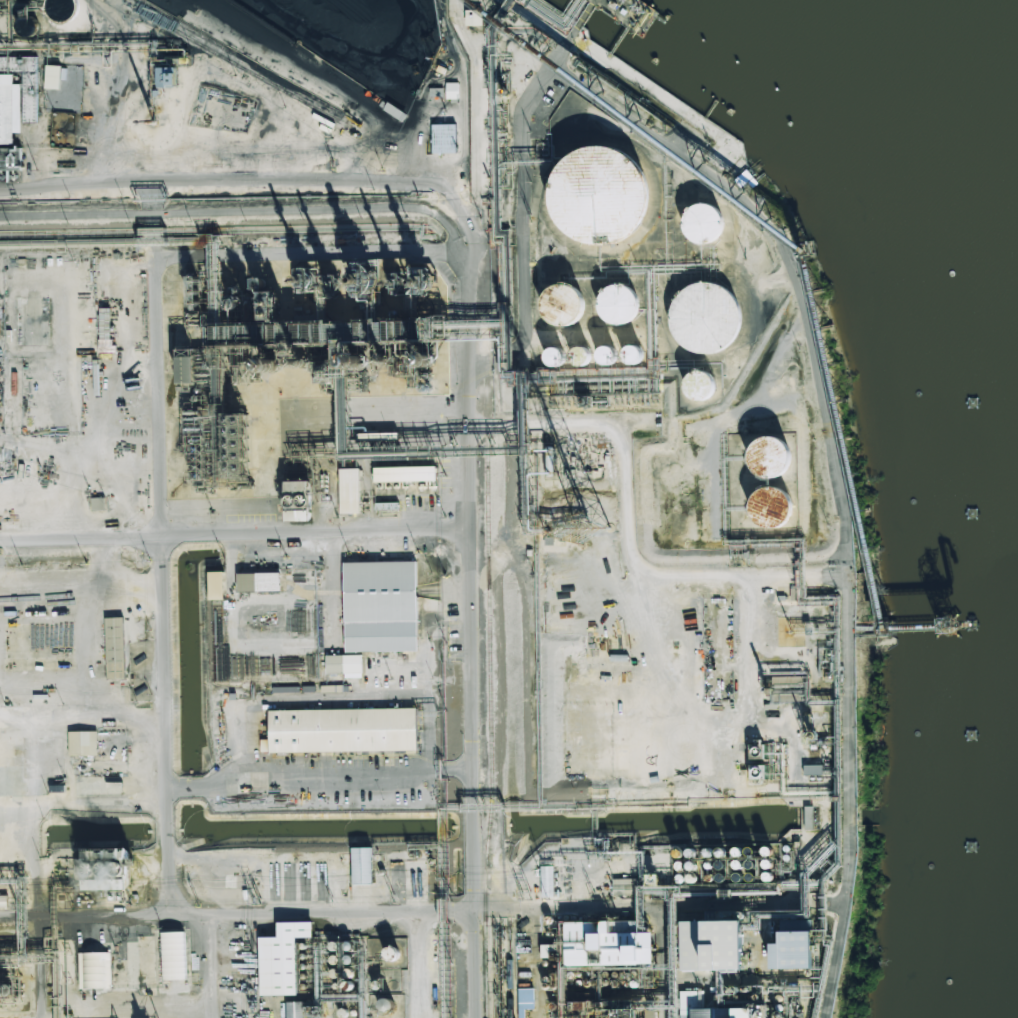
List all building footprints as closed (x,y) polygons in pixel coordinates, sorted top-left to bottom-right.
[(37,56),(0,57),(0,72),(22,71),(23,123),(38,123),(37,56)] [(60,90),(61,66),(46,65),(45,89),(60,90)] [(158,87),(178,88),(178,68),(159,67),(158,87)] [(0,75),(0,144),(13,144),(13,132),(20,132),(21,84),(13,84),(13,75),(0,75)] [(447,83),(447,99),(459,99),(459,83),(447,83)] [(456,124),(433,125),(433,154),(457,153),(456,124)] [(605,244),(608,243),(627,239),(637,230),(647,207),(648,189),(646,181),(642,175),(640,168),(631,156),(610,147),(594,146),(578,150),(560,164),(551,185),(550,197),(556,218),(569,236),(587,243),(605,244)] [(19,171),(20,149),(0,148),(0,171),(19,171)] [(692,204),(692,214),(686,213),(684,240),(720,242),(722,205),(692,204)] [(730,356),(743,293),(680,281),(667,343),(730,356)] [(597,291),(606,327),(640,318),(631,282),(597,291)] [(581,286),(544,286),(544,324),(580,324),(581,286)] [(101,353),(113,352),(112,311),(99,311),(101,353)] [(644,358),(636,344),(624,351),(633,365),(644,358)] [(550,347),(545,364),(562,368),(567,351),(550,347)] [(180,384),(196,384),(195,356),(179,357),(180,384)] [(750,465),(757,465),(757,476),(789,477),(789,440),(751,439),(750,465)] [(374,468),(375,482),(436,481),(436,466),(374,468)] [(359,468),(340,469),(341,514),(360,513),(359,468)] [(287,481),(288,521),(312,521),(312,481),(287,481)] [(763,484),(752,509),(782,523),(794,498),(763,484)] [(106,497),(91,498),(91,511),(106,510),(106,497)] [(345,562),(346,652),(418,651),(417,561),(345,562)] [(224,572),(209,572),(210,600),(225,600),(224,572)] [(238,574),(239,592),(280,591),(280,573),(238,574)] [(124,617),(105,618),(107,679),(126,678),(124,617)] [(71,644),(48,644),(48,669),(71,669),(71,644)] [(326,655),(327,674),(345,674),(345,678),(363,678),(362,655),(326,655)] [(418,750),(417,708),(269,710),(270,739),(261,740),(261,753),(418,750)] [(98,731),(69,732),(69,756),(98,755),(98,731)] [(749,759),(764,759),(764,742),(749,742),(749,759)] [(373,847),(353,848),(353,884),(373,884),(373,847)] [(554,866),(541,866),(542,897),(554,897),(554,866)] [(8,908),(8,896),(0,896),(0,908),(8,908)] [(680,922),(681,972),(744,970),(742,920),(680,922)] [(567,966),(654,965),(653,932),(611,933),(610,921),(566,922),(567,966)] [(297,938),(314,937),(313,922),(279,922),(279,937),(260,937),(261,996),(298,995),(297,938)] [(781,931),(781,943),(772,944),(772,969),(812,969),(812,931),(781,931)] [(185,932),(162,932),(163,980),(186,980),(185,932)] [(111,952),(79,953),(80,989),(111,988),(111,952)] [(535,988),(518,989),(519,1017),(525,1017),(525,1010),(535,1009),(535,988)] [(702,1009),(702,991),(683,991),(683,1017),(767,1017),(766,1007),(702,1009)] [(304,1001),(288,1002),(288,1017),(305,1017),(304,1001)]
